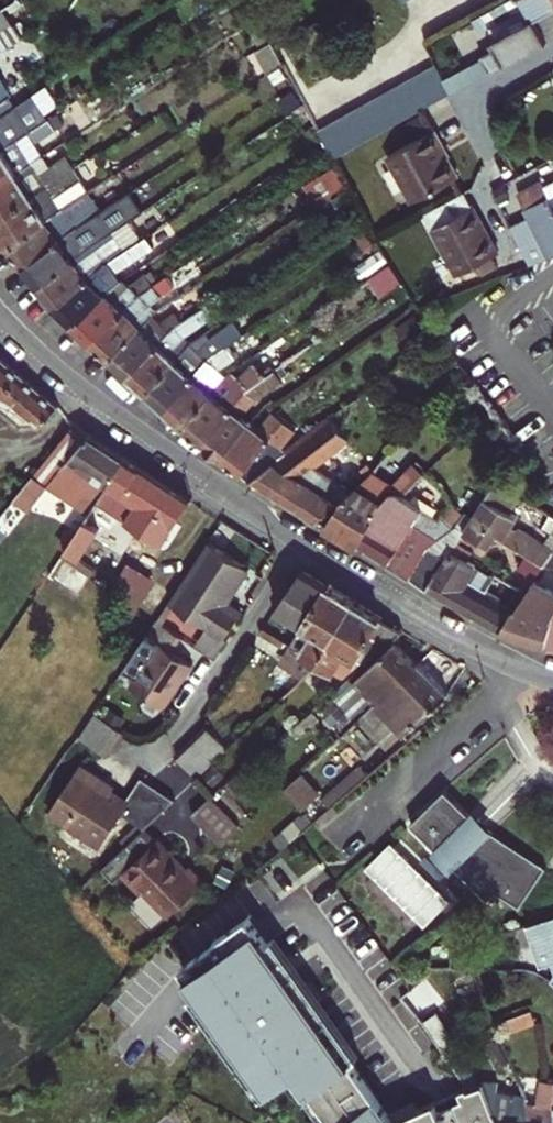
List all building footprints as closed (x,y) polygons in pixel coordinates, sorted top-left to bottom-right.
[(488,27),(520,10),(527,6),(534,18),(526,21),(493,39),(497,47),(481,56),(491,73),(552,38),(552,0),(507,0),(481,15),(488,27)] [(520,10),(526,21),(534,18),(527,6),(520,10)] [(14,25),(3,9),(0,11),(0,34),(14,25)] [(425,45),(431,58),(446,50),(484,29),(477,16),(425,45)] [(23,36),(16,24),(14,25),(0,34),(0,51),(23,36)] [(286,64),(273,40),(272,40),(261,47),(257,50),(270,74),(286,64)] [(471,67),(459,73),(446,50),(431,58),(436,67),(451,94),(453,92),(478,80),(471,67)] [(449,94),(451,94),(436,67),(423,74),(438,100),(449,94)] [(425,108),(438,100),(423,74),(410,81),(425,108)] [(9,111),(3,101),(12,95),(0,75),(0,117),(9,111)] [(412,115),(425,108),(410,81),(397,88),(412,115)] [(399,122),(412,115),(397,88),(384,96),(399,122)] [(386,129),(399,122),(384,96),(371,102),(386,129)] [(373,137),(386,129),(371,102),(359,110),(373,137)] [(18,139),(29,132),(37,127),(29,114),(18,120),(11,109),(9,111),(0,117),(0,151),(18,139)] [(360,144),(373,137),(359,110),(345,117),(360,144)] [(53,123),(60,118),(57,114),(50,118),(53,123)] [(347,151),(360,144),(345,117),(332,124),(347,151)] [(35,142),(56,129),(53,123),(50,118),(37,127),(29,132),(35,142)] [(334,159),(347,151),(332,124),(320,131),(334,159)] [(457,177),(440,146),(443,144),(440,139),(435,130),(389,155),(414,201),(457,177)] [(33,162),(44,155),(35,142),(29,132),(18,139),(33,162)] [(33,162),(18,139),(0,151),(0,183),(33,162)] [(75,167),(67,155),(50,166),(39,172),(33,162),(0,183),(0,216),(75,167)] [(39,172),(50,166),(44,155),(33,162),(39,172)] [(307,183),(318,202),(347,184),(337,165),(307,183)] [(82,179),(75,167),(0,216),(0,233),(1,234),(7,245),(64,208),(56,196),(81,180),(82,179)] [(89,191),(81,180),(56,196),(64,208),(89,191)] [(552,257),(552,200),(551,201),(544,187),(541,181),(518,192),(530,217),(512,226),(531,265),(552,257)] [(315,203),(318,202),(307,183),(304,185),(315,203)] [(552,200),(552,183),(544,187),(551,201),(552,200)] [(475,266),(480,276),(499,266),(493,256),(498,253),(469,199),(464,190),(426,212),(460,274),(475,266)] [(69,215),(95,199),(89,191),(64,208),(69,215)] [(343,212),(351,206),(343,194),(334,199),(343,212)] [(23,265),(102,210),(95,199),(69,215),(64,208),(7,245),(15,255),(23,265)] [(38,286),(110,233),(105,226),(123,214),(115,202),(102,210),(23,265),(31,276),(38,286)] [(354,234),(366,253),(379,245),(366,226),(354,234)] [(107,262),(127,250),(114,231),(110,233),(38,286),(47,297),(54,307),(89,277),(107,262)] [(73,324),(108,292),(101,284),(115,272),(116,271),(155,246),(148,236),(127,250),(107,262),(89,277),(54,307),(64,315),(73,324)] [(353,268),(363,282),(389,264),(379,250),(353,268)] [(377,273),(389,292),(403,282),(391,263),(377,273)] [(108,292),(122,280),(115,272),(101,284),(108,292)] [(141,275),(150,287),(155,284),(145,272),(141,275)] [(150,287),(141,275),(130,283),(124,278),(122,280),(108,292),(73,324),(82,333),(91,341),(139,295),(150,287)] [(150,305),(175,286),(167,276),(155,284),(150,287),(139,295),(91,341),(98,347),(110,359),(152,316),(157,311),(150,305)] [(147,393),(192,342),(185,336),(214,316),(207,305),(183,321),(174,327),(129,376),(137,384),(147,393)] [(174,327),(183,321),(175,311),(160,323),(152,316),(110,359),(117,365),(129,376),(174,327)] [(229,346),(243,335),(233,321),(212,338),(200,349),(192,342),(147,393),(156,401),(166,409),(209,359),(229,346)] [(200,349),(212,338),(208,331),(192,342),(200,349)] [(184,427),(227,376),(219,369),(237,357),(229,346),(209,359),(166,409),(175,418),(184,427)] [(1,390),(43,425),(60,406),(32,383),(0,357),(0,391),(1,390)] [(262,371),(255,363),(240,377),(234,371),(227,376),(184,427),(194,435),(203,442),(246,390),(267,376),(262,371)] [(262,371),(267,376),(276,370),(272,364),(262,371)] [(242,416),(256,399),(283,379),(276,370),(267,376),(246,390),(203,442),(212,450),(223,458),(251,423),(242,416)] [(249,480),(285,450),(281,447),(296,429),(274,412),(259,430),(251,423),(223,458),(235,469),(249,480)] [(316,523),(317,521),(345,494),(352,490),(318,468),(300,481),(297,479),(314,466),(349,439),(332,418),(287,452),(285,450),(249,480),(284,503),(316,523)] [(49,485),(91,513),(98,502),(127,458),(103,442),(89,433),(76,424),(15,498),(25,507),(29,511),(49,485)] [(347,452),(367,477),(374,471),(354,445),(347,452)] [(108,509),(163,544),(191,501),(165,483),(127,458),(98,502),(108,509)] [(383,501),(392,491),(401,493),(423,471),(415,463),(395,485),(374,471),(367,477),(352,490),(345,494),(326,526),(346,538),(358,546),(375,518),(371,515),(381,500),(383,501)] [(318,468),(314,466),(297,479),(300,481),(318,468)] [(534,581),(552,552),(552,547),(545,543),(520,527),(518,531),(512,527),(518,516),(511,512),(521,496),(496,482),(465,532),(488,545),(495,535),(529,556),(520,569),(529,574),(527,576),(534,581)] [(15,498),(1,486),(0,487),(0,517),(15,498)] [(25,507),(15,498),(0,517),(0,536),(25,507)] [(428,549),(412,539),(417,531),(411,528),(415,521),(383,501),(381,500),(371,515),(375,518),(358,546),(382,561),(410,579),(428,549)] [(91,513),(85,522),(96,528),(108,509),(98,502),(91,513)] [(442,516),(452,525),(460,516),(449,507),(442,516)] [(544,527),(552,532),(552,533),(552,514),(552,513),(544,527)] [(77,557),(96,528),(85,522),(76,535),(67,550),(77,557)] [(457,527),(429,547),(446,558),(451,550),(457,541),(463,531),(457,527)] [(57,544),(67,550),(76,535),(67,529),(57,544)] [(552,532),(545,543),(552,547),(552,533),(552,532)] [(466,559),(471,550),(457,541),(451,550),(453,551),(466,559)] [(209,543),(169,602),(156,621),(162,625),(174,605),(207,628),(224,639),(242,613),(227,603),(243,580),(249,570),(209,543)] [(410,579),(426,589),(438,571),(446,558),(429,547),(428,549),(410,579)] [(75,601),(96,569),(77,557),(67,550),(37,596),(50,604),(59,591),(75,601)] [(473,564),(479,555),(471,550),(466,559),(473,564)] [(438,571),(426,589),(449,603),(495,629),(509,605),(484,591),(492,578),(473,564),(466,559),(453,551),(440,572),(438,571)] [(129,562),(107,598),(134,615),(157,579),(129,562)] [(277,608),(303,624),(327,585),(303,570),(277,608)] [(547,647),(552,623),(552,592),(532,584),(534,581),(527,576),(523,583),(530,587),(515,609),(501,632),(522,639),(547,647)] [(142,606),(157,615),(173,590),(158,580),(142,606)] [(319,662),(355,602),(342,594),(327,585),(303,624),(300,629),(291,645),(292,645),(302,651),(290,669),(304,678),(319,662)] [(347,654),(365,665),(404,631),(372,612),(355,602),(319,662),(336,673),(347,654)] [(495,629),(501,632),(515,609),(509,605),(495,629)] [(274,613),(300,629),(303,624),(277,608),(274,613)] [(131,685),(164,708),(187,673),(193,664),(173,651),(182,638),(162,625),(156,621),(128,664),(140,672),(131,685)] [(224,639),(207,628),(195,647),(216,661),(229,642),(224,639)] [(261,633),(283,646),(286,642),(264,629),(261,633)] [(334,700),(352,719),(372,701),(398,678),(401,681),(419,665),(409,654),(396,640),(334,700)] [(280,663),(290,669),(302,651),(292,645),(280,663)] [(397,686),(427,716),(448,695),(441,688),(427,674),(419,665),(401,681),(397,686)] [(405,734),(406,736),(427,716),(397,686),(376,705),(368,713),(396,742),(405,734)] [(102,715),(119,727),(125,718),(108,706),(102,715)] [(297,737),(320,718),(314,710),(291,729),(297,737)] [(87,724),(115,743),(123,731),(95,713),(87,724)] [(359,721),(387,750),(396,742),(368,713),(359,721)] [(79,737),(107,755),(115,743),(87,724),(79,737)] [(207,727),(197,737),(218,759),(228,749),(207,727)] [(186,746),(207,768),(218,759),(197,737),(186,746)] [(176,756),(197,778),(207,768),(186,746),(176,756)] [(106,781),(82,764),(50,812),(102,846),(123,814),(138,824),(145,829),(175,800),(153,786),(142,778),(127,801),(112,792),(103,785),(106,781)] [(226,776),(215,764),(204,775),(214,787),(226,776)] [(323,799),(331,808),(370,774),(362,766),(323,799)] [(228,784),(249,806),(261,795),(242,773),(228,784)] [(303,810),(318,795),(299,775),(285,789),(303,810)] [(112,792),(116,787),(111,784),(106,781),(103,785),(112,792)] [(412,823),(489,901),(498,892),(521,907),(547,868),(471,817),(473,816),(446,790),(412,823)] [(223,844),(241,827),(212,796),(192,813),(223,844)] [(281,849),(301,833),(314,822),(306,813),(273,840),(281,849)] [(138,824),(122,840),(127,846),(145,829),(138,824)] [(167,917),(205,882),(189,867),(185,870),(159,839),(156,841),(145,829),(127,846),(103,868),(115,882),(123,875),(141,894),(143,892),(167,917)] [(449,900),(393,843),(367,868),(424,925),(449,900)] [(485,1082),(480,1083),(471,1086),(464,1089),(467,1098),(443,1108),(440,1100),(397,1119),(355,1061),(269,943),(251,916),(190,960),(208,986),(200,992),(270,1092),(294,1076),(300,1071),(314,1090),(312,1091),(335,1122),(501,1122),(485,1082)] [(528,925),(541,966),(552,963),(552,917),(528,925)] [(276,938),(269,943),(355,1061),(362,1056),(276,938)] [(181,965),(200,992),(208,986),(190,960),(181,965)] [(452,980),(459,996),(476,988),(469,972),(452,980)] [(270,1092),(200,992),(193,996),(263,1097),(270,1092)] [(506,1019),(511,1032),(537,1023),(532,1010),(506,1019)] [(448,1049),(471,1086),(480,1083),(434,1015),(427,1019),(448,1049)] [(314,1090),(300,1071),(294,1076),(307,1094),(312,1091),(314,1090)] [(526,1122),(552,1122),(552,1081),(546,1080),(542,1080),(539,1103),(528,1103),(528,1111),(526,1122)] [(528,1111),(528,1103),(528,1097),(527,1093),(493,1090),(494,1082),(485,1081),(501,1122),(526,1122),(528,1111)] [(493,1090),(527,1093),(522,1084),(494,1082),(493,1090)] [(464,1089),(440,1100),(443,1108),(467,1098),(464,1089)]
